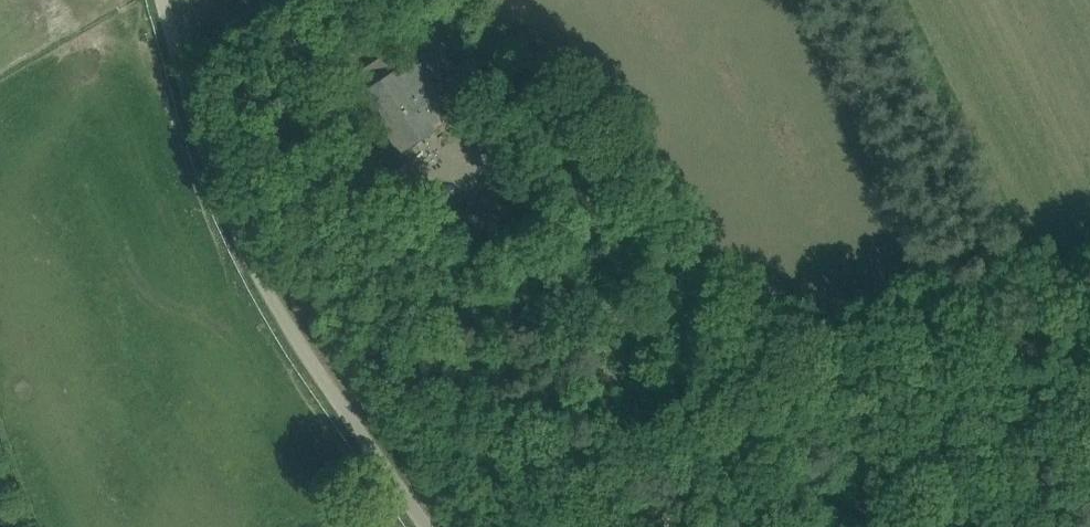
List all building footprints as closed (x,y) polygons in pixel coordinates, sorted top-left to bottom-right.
[(402,152),(440,126),(438,124),(446,119),(431,96),(438,91),(416,56),(400,67),(388,51),(336,86),(346,101),(361,91),(402,152)]
